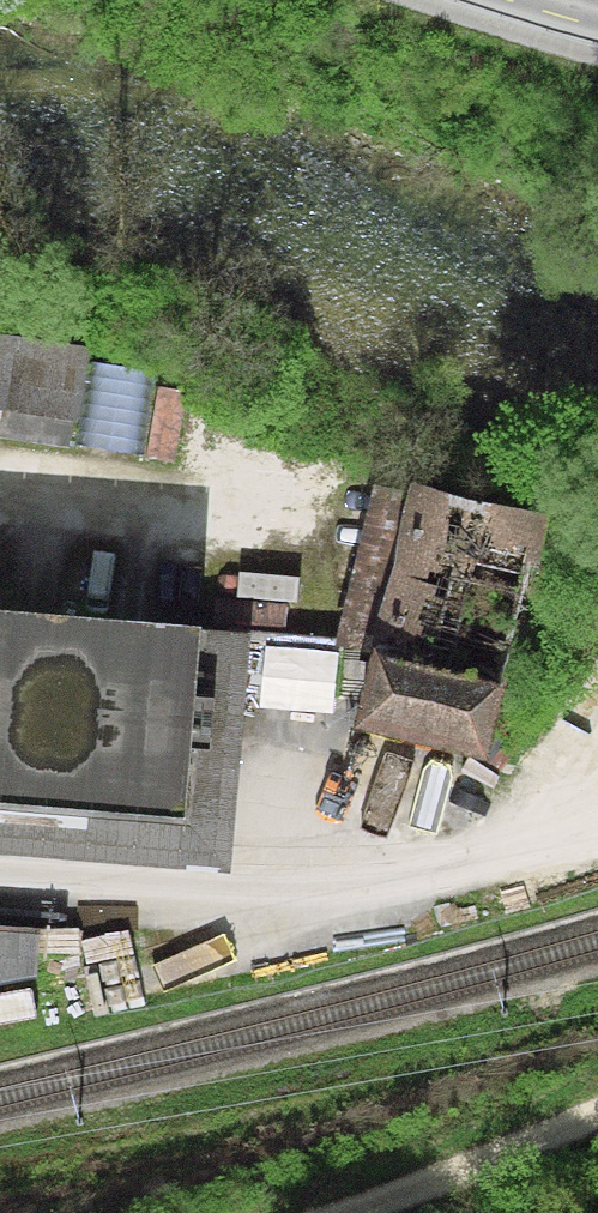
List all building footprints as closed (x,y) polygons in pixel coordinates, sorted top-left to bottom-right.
[(76,447),(88,360),(89,347),(0,334),(0,437),(76,447)] [(160,370),(88,360),(76,447),(148,457),(158,388),(160,370)] [(188,392),(158,388),(148,457),(178,461),(188,392)] [(541,514),(411,483),(408,492),(370,651),(500,684),(541,514)] [(370,651),(408,492),(372,484),(336,647),(372,655),(370,651)] [(182,821),(198,625),(0,609),(0,806),(182,821)] [(232,873),(251,629),(198,625),(182,821),(0,806),(0,855),(232,873)] [(500,684),(370,651),(372,655),(353,726),(485,760),(504,686),(500,684)] [(37,979),(38,932),(0,931),(0,986),(37,979)]
